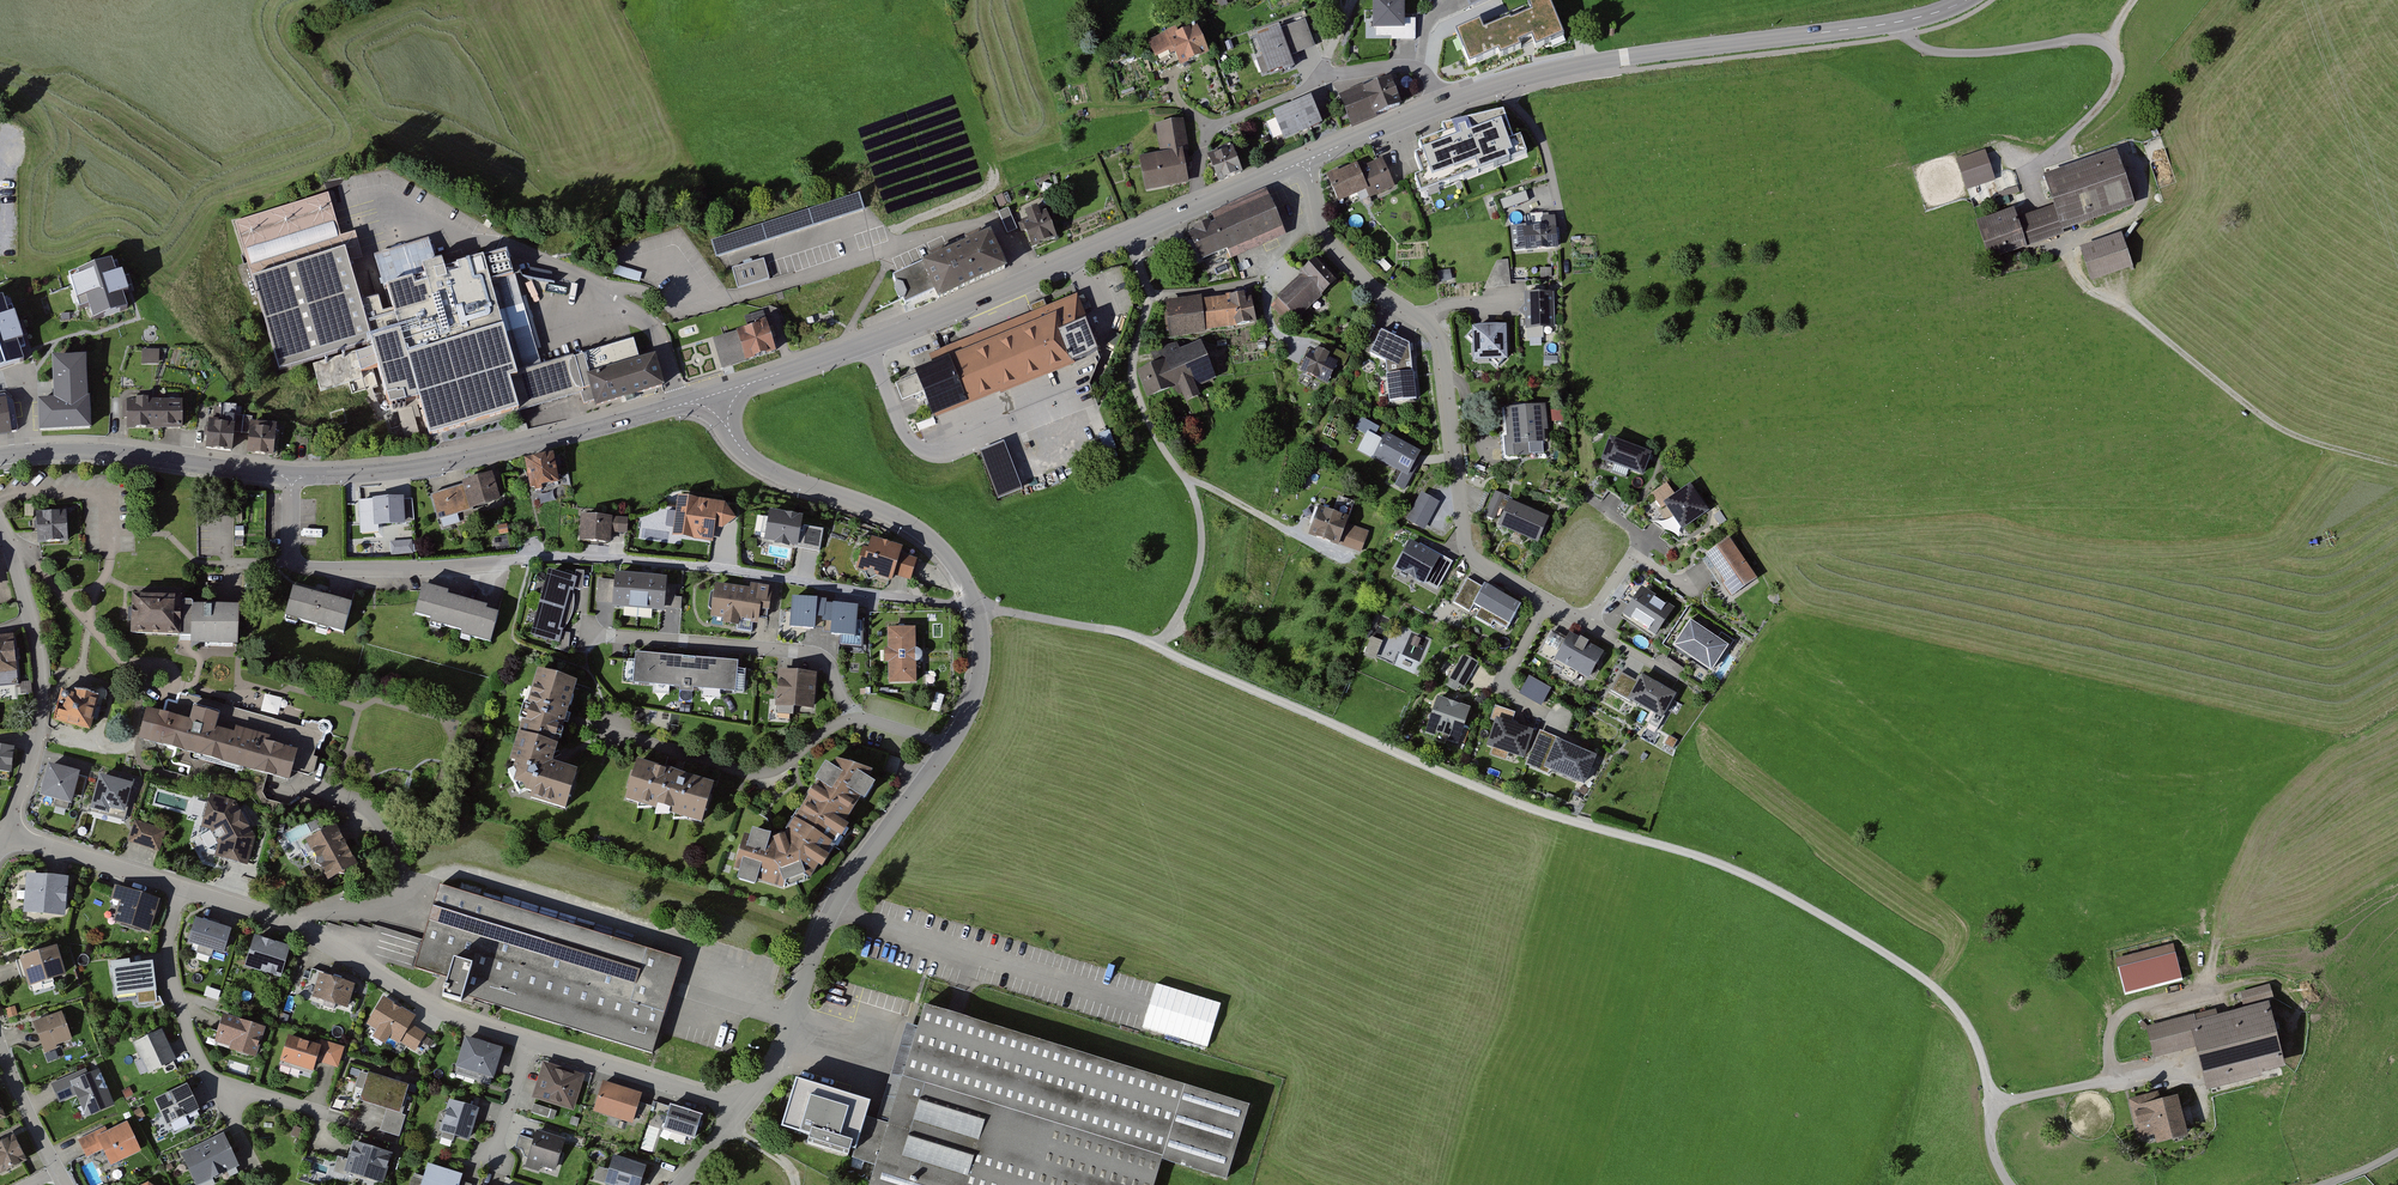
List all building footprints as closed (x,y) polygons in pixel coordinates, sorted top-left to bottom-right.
[(1379,28),(1401,27),(1401,40),(1419,40),(1419,20),(1408,20),(1407,0),(1379,0),(1379,28)] [(1452,36),(1464,63),(1472,60),(1480,77),(1556,43),(1537,0),(1534,0),(1452,36)] [(1306,19),(1254,38),(1269,79),(1296,70),(1291,58),(1317,49),(1306,19)] [(1176,29),(1149,41),(1158,63),(1177,55),(1180,63),(1204,53),(1193,28),(1178,34),(1176,29)] [(1386,76),(1340,95),(1352,125),(1398,106),(1386,76)] [(1313,101),(1273,116),(1283,143),(1323,128),(1313,101)] [(1514,147),(1505,121),(1441,137),(1444,143),(1420,152),(1423,159),(1414,162),(1422,183),(1416,185),(1421,200),(1527,161),(1521,144),(1514,147)] [(1185,122),(1157,127),(1161,154),(1138,157),(1144,193),(1189,186),(1183,154),(1190,153),(1185,122)] [(1235,150),(1215,156),(1222,178),(1242,172),(1235,150)] [(1986,153),(1957,164),(1968,193),(1997,183),(1986,153)] [(2017,210),(1979,223),(1991,261),(2064,237),(2062,231),(2136,206),(2118,154),(2044,178),(2055,209),(2021,220),(2017,210)] [(1357,165),(1328,177),(1338,201),(1367,189),(1372,200),(1396,190),(1383,161),(1360,170),(1357,165)] [(1213,223),(1190,233),(1203,262),(1226,253),(1230,263),(1287,238),(1266,191),(1210,216),(1213,223)] [(516,409),(546,399),(537,370),(511,284),(502,256),(442,274),(438,261),(420,267),(423,276),(384,289),(391,314),(382,317),(376,299),(358,304),(324,196),(235,223),(281,372),(366,346),(385,410),(417,400),(428,435),(516,409)] [(1501,204),(1504,213),(1530,205),(1528,197),(1501,204)] [(1008,235),(1017,231),(1009,209),(999,213),(1008,235)] [(1029,223),(1022,226),(1031,248),(1055,238),(1045,214),(1039,216),(1037,210),(1025,215),(1029,223)] [(1529,228),(1515,229),(1516,251),(1558,248),(1556,215),(1528,217),(1529,228)] [(990,234),(894,279),(906,304),(932,292),(935,298),(1005,266),(990,234)] [(2125,235),(2080,250),(2091,282),(2136,267),(2125,235)] [(348,266),(363,263),(357,237),(342,240),(348,266)] [(1511,258),(1500,259),(1485,290),(1513,287),(1511,258)] [(1341,282),(1320,259),(1278,297),(1280,299),(1273,306),(1284,316),(1279,320),(1283,325),(1294,315),(1300,321),(1341,282)] [(766,260),(733,269),(739,289),(772,280),(766,260)] [(111,269),(77,282),(94,330),(129,317),(111,269)] [(1558,293),(1528,294),(1528,327),(1559,327),(1558,293)] [(1203,296),(1168,299),(1172,337),(1204,334),(1204,330),(1254,325),(1251,294),(1204,299),(1203,296)] [(951,357),(916,370),(933,415),(1100,352),(1079,296),(946,346),(951,357)] [(0,306),(0,376),(25,367),(2,305),(0,306)] [(768,323),(714,339),(724,368),(777,352),(768,323)] [(1508,328),(1473,330),(1474,360),(1509,359),(1508,328)] [(1410,344),(1382,331),(1371,356),(1386,362),(1391,403),(1416,401),(1410,344)] [(632,341),(537,370),(546,399),(586,387),(593,410),(664,388),(653,355),(638,360),(632,341)] [(1163,363),(1140,371),(1150,398),(1181,386),(1187,402),(1198,398),(1195,387),(1217,379),(1203,341),(1160,356),(1163,363)] [(1341,360),(1313,346),(1302,370),(1330,383),(1341,360)] [(160,361),(160,348),(144,348),(143,360),(160,361)] [(56,400),(38,401),(40,431),(92,428),(87,357),(53,359),(56,400)] [(0,401),(0,437),(11,435),(5,400),(0,401)] [(180,403),(125,402),(125,428),(180,430),(180,403)] [(1547,408),(1507,410),(1509,439),(1503,439),(1504,460),(1530,458),(1529,444),(1549,444),(1547,408)] [(242,433),(244,420),(238,418),(235,431),(242,433)] [(1382,429),(1362,419),(1357,430),(1369,436),(1361,451),(1399,470),(1391,485),(1408,493),(1421,466),(1416,464),(1422,453),(1385,434),(1382,440),(1377,438),(1382,429)] [(233,424),(206,422),(204,452),(230,453),(233,424)] [(278,427),(248,425),(247,457),(276,458),(278,427)] [(1650,453),(1611,440),(1603,462),(1642,475),(1650,453)] [(1004,442),(980,452),(999,499),(1023,490),(1004,442)] [(550,455),(523,463),(531,491),(557,484),(550,455)] [(465,489),(431,499),(438,520),(500,501),(492,474),(463,483),(465,489)] [(1707,511),(1690,486),(1664,504),(1681,529),(1707,511)] [(1439,505),(1422,496),(1409,524),(1426,532),(1439,505)] [(724,503),(679,497),(673,537),(712,543),(714,528),(724,530),(737,520),(724,503)] [(413,499),(375,501),(376,527),(414,526),(413,499)] [(1334,514),(1319,508),(1308,535),(1359,555),(1369,530),(1346,521),(1353,505),(1339,500),(1334,514)] [(1549,520),(1509,503),(1499,528),(1539,545),(1549,520)] [(69,513),(33,514),(34,545),(70,544),(69,513)] [(802,518),(771,514),(767,545),(823,553),(826,531),(800,528),(802,518)] [(619,518),(581,516),(580,542),(612,544),(612,531),(618,531),(619,518)] [(905,549),(870,539),(866,553),(861,552),(855,571),(892,582),(895,575),(913,581),(919,562),(903,557),(905,549)] [(1757,581),(1729,541),(1705,558),(1732,598),(1757,581)] [(1453,566),(1411,543),(1396,570),(1439,593),(1453,566)] [(413,544),(394,544),(394,555),(413,555),(413,544)] [(577,579),(545,572),(530,637),(562,645),(577,579)] [(666,580),(615,575),(613,604),(663,609),(666,580)] [(1485,590),(1471,581),(1457,601),(1472,611),(1476,606),(1482,609),(1475,619),(1491,629),(1496,621),(1511,631),(1525,610),(1488,585),(1485,590)] [(449,593),(421,585),(413,615),(429,619),(428,623),(460,632),(459,635),(491,644),(499,617),(484,613),(485,608),(448,598),(449,593)] [(760,591),(715,585),(710,617),(758,623),(759,617),(771,618),(774,596),(760,594),(760,591)] [(352,605),(292,588),(284,616),(344,633),(352,605)] [(1675,614),(1642,589),(1623,614),(1656,639),(1675,614)] [(178,599),(131,596),(129,632),(192,635),(191,646),(235,648),(237,609),(177,606),(178,599)] [(827,601),(794,600),(793,629),(831,631),(831,635),(861,636),(862,608),(827,606),(827,601)] [(1728,649),(1692,625),(1676,648),(1712,672),(1728,649)] [(916,629),(888,629),(888,684),(916,684),(916,629)] [(1418,672),(1426,648),(1373,632),(1365,656),(1418,672)] [(1607,655),(1572,636),(1558,660),(1593,679),(1607,655)] [(0,639),(0,678),(15,677),(12,638),(0,639)] [(739,664),(636,655),(634,684),(737,693),(739,664)] [(1480,667),(1464,657),(1449,680),(1466,690),(1480,667)] [(572,683),(533,671),(507,771),(518,796),(565,810),(575,771),(551,764),(572,683)] [(817,674),(780,671),(777,707),(813,710),(817,674)] [(1638,684),(1622,675),(1612,694),(1629,703),(1630,700),(1663,719),(1677,695),(1643,676),(1638,684)] [(1550,692),(1530,680),(1522,693),(1543,705),(1550,692)] [(95,699),(61,692),(54,725),(88,732),(95,699)] [(166,717),(147,712),(139,740),(291,780),(293,771),(318,777),(332,726),(305,719),(302,727),(181,695),(179,704),(170,702),(166,717)] [(1470,710),(1439,699),(1427,734),(1459,744),(1470,710)] [(1534,732),(1495,718),(1486,745),(1524,759),(1534,732)] [(1558,738),(1542,732),(1529,767),(1549,775),(1551,771),(1586,785),(1598,755),(1558,740),(1558,738)] [(0,748),(0,772),(9,773),(12,750),(0,748)] [(711,784),(634,761),(622,801),(699,824),(711,784)] [(872,772),(833,761),(829,769),(822,765),(812,782),(817,786),(814,789),(812,788),(804,800),(807,801),(786,837),(769,841),(769,837),(748,831),(746,839),(742,837),(731,873),(736,876),(735,881),(753,887),(755,882),(781,888),(807,878),(815,866),(824,870),(847,825),(842,823),(857,798),(863,801),(872,785),(867,781),(872,772)] [(78,774),(49,766),(42,794),(71,801),(78,774)] [(132,785),(100,776),(90,810),(108,815),(110,809),(124,813),(132,785)] [(235,801),(210,796),(202,829),(211,831),(219,844),(216,858),(250,869),(258,836),(235,801)] [(166,829),(136,821),(130,842),(160,851),(166,829)] [(359,867),(335,826),(307,842),(330,883),(359,867)] [(65,878),(25,876),(23,913),(63,916),(65,878)] [(653,1054),(680,958),(437,888),(413,969),(445,978),(440,998),(460,1004),(461,998),(653,1054)] [(159,902),(116,889),(112,902),(120,905),(114,922),(150,933),(159,902)] [(232,931),(194,919),(186,941),(225,954),(232,931)] [(287,949),(253,937),(244,966),(278,977),(287,949)] [(2173,943),(2115,959),(2125,997),(2184,981),(2173,943)] [(55,948),(19,958),(27,987),(63,978),(55,948)] [(128,959),(110,961),(113,997),(156,993),(153,964),(128,966),(128,959)] [(357,988),(319,975),(310,1001),(348,1014),(357,988)] [(2217,1007),(2145,1026),(2154,1057),(2198,1045),(2211,1093),(2286,1073),(2268,1007),(2278,1004),(2272,982),(2244,990),(2249,1009),(2220,1016),(2217,1007)] [(1146,1033),(1211,1048),(1221,1005),(1156,989),(1146,1033)] [(415,1015),(385,998),(369,1026),(376,1030),(372,1037),(385,1045),(390,1036),(416,1050),(425,1033),(410,1024),(415,1015)] [(922,1008),(887,1124),(864,1117),(868,1104),(792,1081),(778,1129),(854,1151),(852,1159),(876,1166),(870,1184),(1157,1184),(1163,1163),(1228,1183),(1251,1107),(922,1008)] [(59,1013),(31,1024),(44,1055),(57,1050),(55,1045),(70,1039),(59,1013)] [(265,1028),(222,1014),(213,1043),(256,1057),(265,1028)] [(176,1062),(161,1031),(135,1044),(150,1075),(176,1062)] [(319,1047),(286,1037),(278,1061),(310,1072),(313,1062),(337,1069),(344,1048),(321,1041),(319,1047)] [(502,1051),(465,1038),(455,1066),(492,1079),(502,1051)] [(586,1075),(544,1064),(535,1098),(577,1109),(586,1075)] [(354,1066),(348,1093),(361,1096),(367,1068),(354,1066)] [(84,1072),(53,1084),(61,1104),(75,1099),(83,1118),(113,1106),(99,1071),(86,1076),(84,1072)] [(405,1089),(370,1078),(362,1102),(388,1110),(382,1129),(402,1136),(407,1118),(403,1117),(409,1097),(403,1095),(405,1089)] [(641,1094),(604,1082),(595,1111),(634,1123),(634,1120),(695,1139),(702,1116),(655,1101),(654,1106),(639,1101),(641,1094)] [(187,1086),(153,1101),(165,1128),(199,1114),(187,1086)] [(2130,1098),(2139,1139),(2155,1136),(2156,1144),(2187,1138),(2179,1097),(2171,1099),(2169,1091),(2130,1098)] [(480,1110),(450,1100),(439,1133),(469,1143),(480,1110)] [(532,1113),(553,1120),(556,1110),(535,1103),(532,1113)] [(97,1133),(79,1140),(86,1158),(99,1152),(106,1167),(140,1153),(127,1124),(98,1136),(97,1133)] [(645,1129),(642,1152),(656,1154),(659,1130),(645,1129)] [(566,1141),(536,1133),(526,1168),(541,1172),(542,1168),(557,1172),(566,1141)] [(183,1154),(198,1184),(202,1184),(238,1168),(223,1135),(183,1154)] [(15,1137),(0,1144),(0,1174),(26,1163),(15,1137)] [(392,1154),(356,1142),(346,1172),(381,1184),(392,1154)] [(614,1156),(603,1184),(606,1184),(638,1184),(645,1167),(614,1156)] [(428,1167),(423,1184),(468,1184),(460,1183),(462,1177),(428,1167)]
